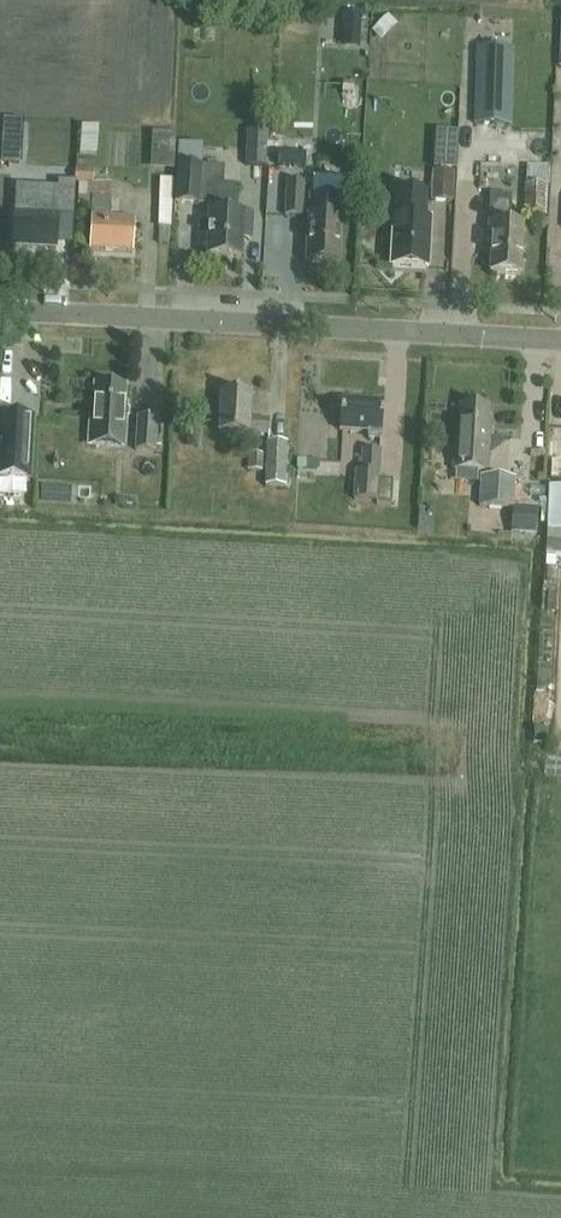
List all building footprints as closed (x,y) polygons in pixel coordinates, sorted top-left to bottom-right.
[(326,14),(326,19),(325,35),(344,36),(344,35),(348,36),(348,20),(344,20),(345,15),(326,14)] [(474,48),(472,124),(510,125),(512,48),(474,48)] [(80,125),(79,152),(95,153),(96,126),(80,125)] [(53,144),(54,132),(16,130),(15,143),(53,144)] [(151,168),(175,169),(176,140),(152,140),(151,168)] [(138,143),(116,149),(123,171),(145,165),(138,143)] [(305,152),(279,151),(278,168),(305,168),(305,152)] [(76,159),(74,183),(91,184),(92,172),(93,161),(76,159)] [(250,215),(241,214),(231,214),(233,187),(214,186),(215,164),(203,164),(203,166),(176,164),(174,202),(212,204),(212,213),(208,212),(206,257),(239,259),(240,233),(249,234),(250,215)] [(523,184),(547,185),(547,165),(524,164),(523,184)] [(286,170),(285,181),(284,181),(283,215),(302,216),(303,181),(303,171),(286,170)] [(431,170),(430,200),(451,202),(453,172),(431,170)] [(38,194),(37,214),(14,213),(12,246),(53,248),(56,204),(73,205),(74,183),(58,182),(57,195),(38,194)] [(109,198),(110,186),(79,184),(77,205),(90,206),(90,217),(88,250),(131,252),(133,219),(108,218),(109,198)] [(544,185),(523,184),(522,216),(543,217),(544,185)] [(523,226),(506,225),(508,196),(488,194),(485,244),(489,244),(488,272),(520,274),(523,226)] [(424,221),(425,196),(405,195),(404,219),(394,219),(391,267),(424,268),(426,221),(424,221)] [(339,198),(323,197),(322,217),(308,216),(305,263),(337,264),(339,218),(338,218),(339,198)] [(437,203),(437,237),(460,237),(460,203),(437,203)] [(123,445),(125,405),(122,405),(123,387),(115,387),(115,383),(103,383),(103,386),(95,386),(94,418),(89,418),(88,443),(123,445)] [(267,434),(267,419),(249,419),(250,393),(219,392),(217,433),(248,434),(248,433),(267,434)] [(379,439),(382,402),(340,399),(338,431),(367,433),(367,438),(379,439)] [(451,469),(485,471),(488,425),(487,425),(488,408),(459,406),(457,438),(452,438),(451,469)] [(30,480),(33,418),(0,416),(0,478),(30,480)] [(134,451),(153,453),(155,419),(136,418),(134,451)] [(265,441),(263,486),(285,487),(286,442),(265,441)] [(353,470),(351,499),(375,501),(375,504),(390,506),(392,479),(378,478),(380,451),(360,449),(359,470),(353,470)] [(247,470),(261,471),(262,453),(248,452),(247,470)] [(296,469),(303,469),(303,470),(320,471),(320,459),(303,459),(303,460),(296,459),(296,469)] [(511,507),(512,478),(479,476),(477,505),(511,507)] [(560,526),(560,482),(554,482),(553,525),(560,526)] [(536,509),(522,508),(521,531),(535,532),(536,509)] [(547,555),(560,555),(560,531),(548,531),(547,555)]
